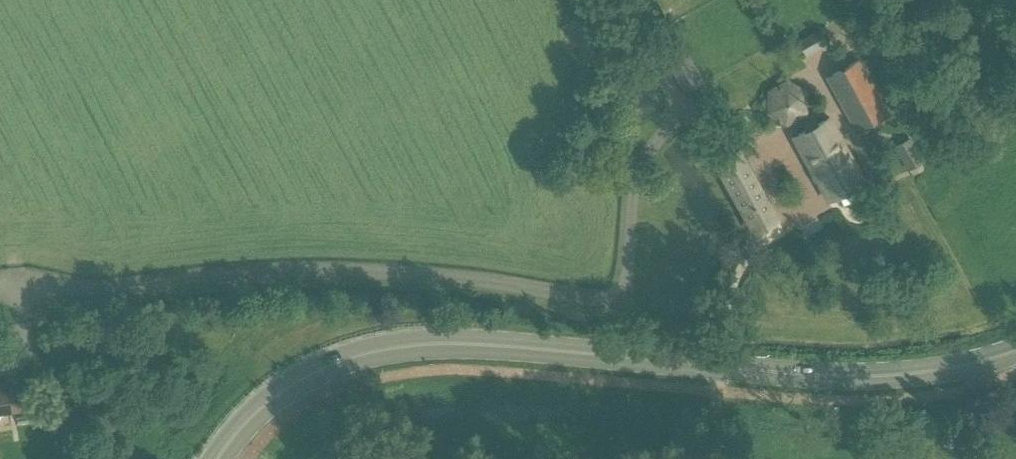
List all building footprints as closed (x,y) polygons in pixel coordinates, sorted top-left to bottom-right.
[(685,92),(703,81),(665,16),(646,27),(685,92)] [(807,55),(827,43),(819,30),(798,41),(807,55)] [(887,113),(858,60),(828,77),(857,130),(887,113)] [(826,200),(865,180),(831,117),(793,138),(826,200)] [(922,161),(918,155),(910,140),(895,147),(907,169),(922,161)] [(738,152),(717,164),(754,229),(775,217),(738,152)] [(24,410),(20,386),(0,389),(0,414),(24,410)]
